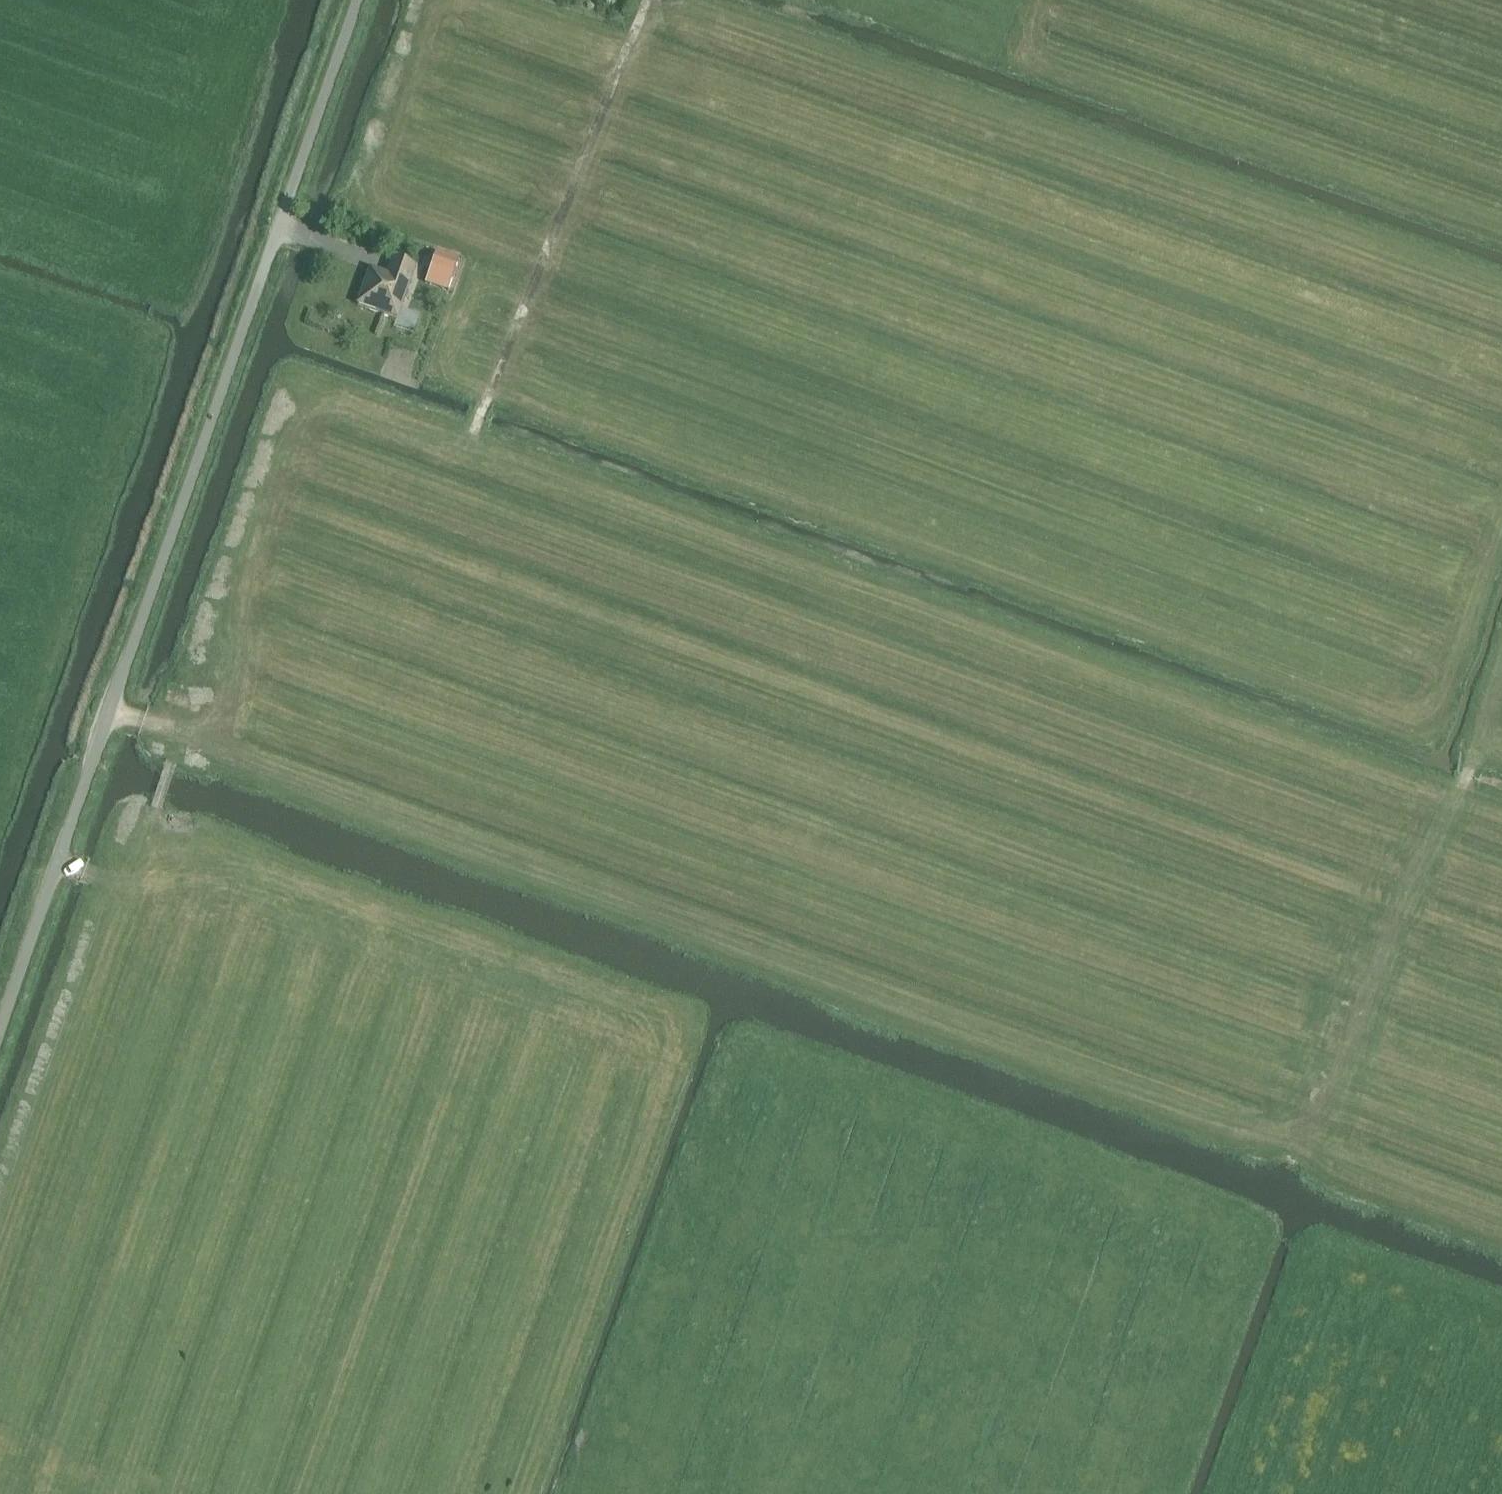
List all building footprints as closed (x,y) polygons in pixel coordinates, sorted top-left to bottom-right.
[(357,305),(398,319),(417,268),(393,258),(387,274),(371,268),(357,305)]
